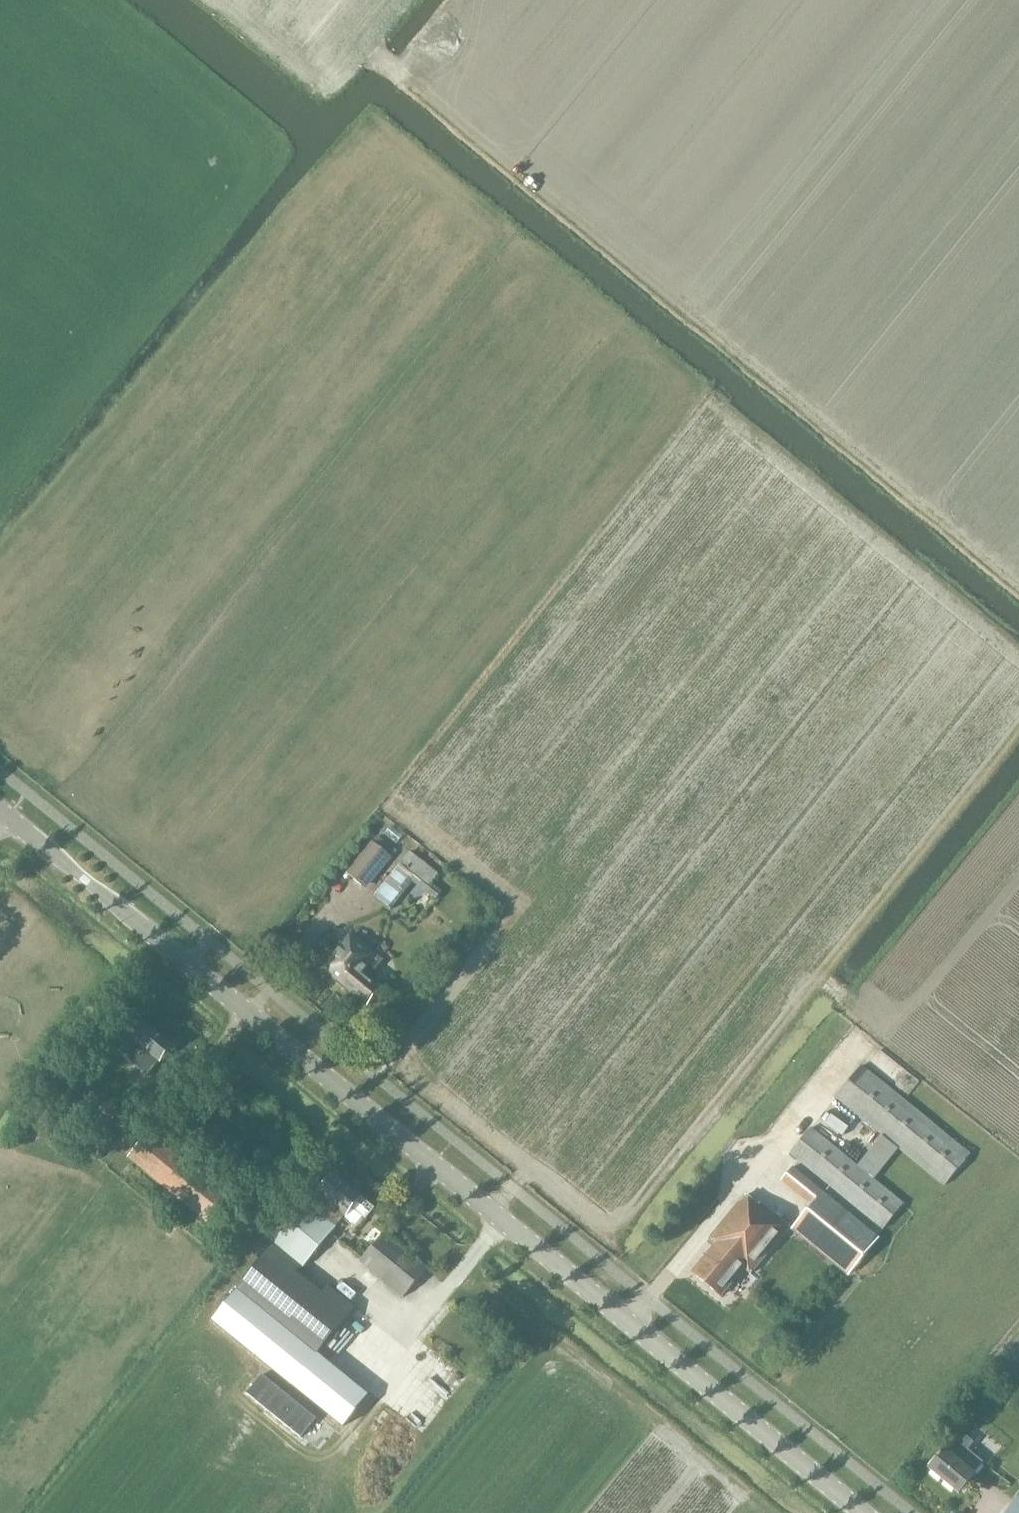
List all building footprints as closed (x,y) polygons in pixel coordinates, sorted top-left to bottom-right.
[(387,854),(372,842),(346,873),(362,886),(387,854)] [(376,896),(404,919),(428,887),(400,865),(376,896)] [(320,968),(366,1006),(381,987),(372,980),(371,981),(367,978),(382,959),(351,934),(342,945),(340,944),(320,968)] [(101,1037),(113,1047),(138,1017),(126,1006),(101,1037)] [(128,1037),(118,1050),(129,1060),(147,1075),(173,1044),(143,1020),(128,1037)] [(810,1128),(790,1153),(798,1160),(883,1228),(904,1204),(874,1179),(899,1149),(945,1187),(971,1154),(861,1066),(836,1098),(882,1136),(857,1166),(810,1128)] [(60,1090),(107,1127),(121,1109),(75,1072),(60,1090)] [(129,1157),(205,1221),(226,1196),(150,1132),(129,1157)] [(793,1228),(848,1273),(878,1236),(793,1167),(781,1180),(811,1205),(793,1228)] [(238,1289),(211,1320),(288,1388),(315,1357),(354,1309),(328,1287),(322,1294),(296,1272),(302,1265),(303,1267),(336,1226),(335,1225),(343,1214),(345,1215),(351,1208),(365,1219),(374,1207),(361,1196),(333,1173),(318,1191),(308,1184),(266,1236),(275,1243),(238,1289)] [(716,1243),(693,1272),(721,1295),(744,1267),(750,1272),(788,1225),(772,1213),(760,1202),(757,1205),(745,1195),(710,1238),(716,1243)] [(361,1263),(379,1278),(404,1297),(427,1268),(384,1233),(361,1263)] [(262,1375),(247,1394),(301,1437),(316,1418),(262,1375)] [(938,1458),(930,1468),(959,1492),(975,1473),(984,1462),(968,1450),(974,1443),(966,1436),(958,1445),(951,1454),(945,1450),(941,1455),(940,1454),(937,1457),(938,1458)] [(1006,1512),(1018,1512),(1018,1496),(1006,1512)]
